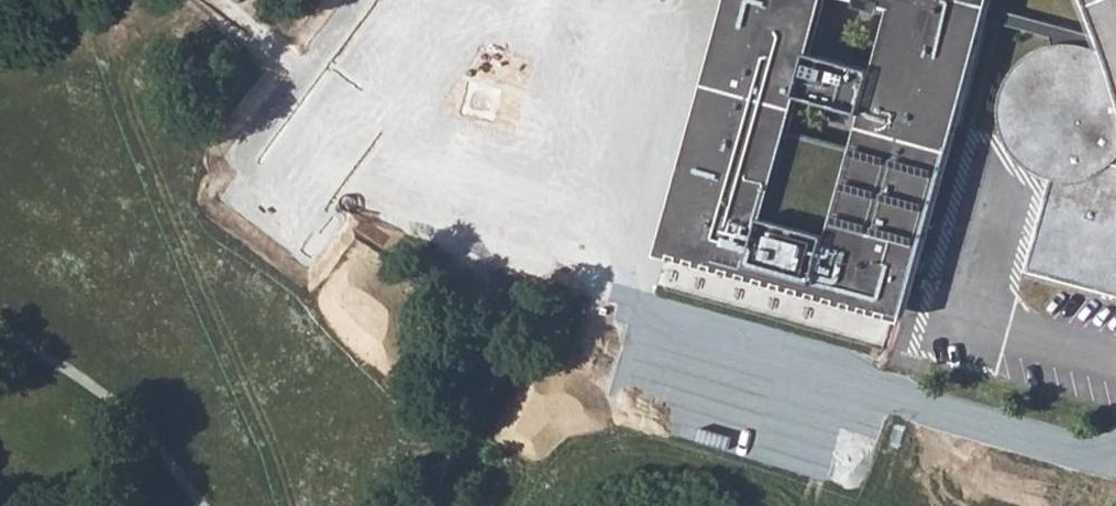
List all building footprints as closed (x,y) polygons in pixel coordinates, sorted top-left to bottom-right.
[(658,251),(905,320),(996,0),(725,0),(658,251)] [(1026,164),(1034,171),(1044,177),(1055,182),(1032,270),(1115,294),(1115,0),(1089,0),(1090,4),(1103,41),(1108,53),(1109,57),(1109,58),(1087,49),(1074,48),(1063,49),(1050,54),(1039,60),(1029,68),(1020,78),(1015,87),(1010,97),(1008,108),(1007,118),(1008,128),(1010,137),(1014,146),(1019,154),(1026,164)]
